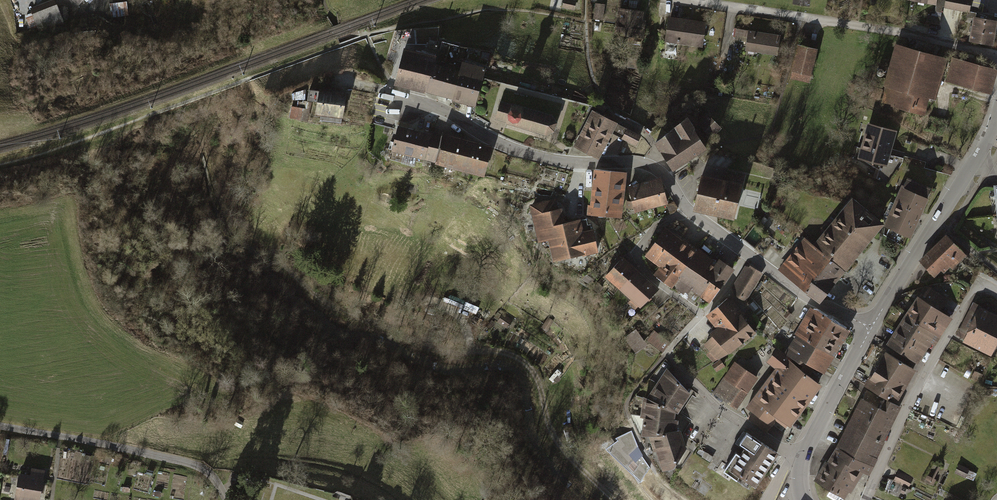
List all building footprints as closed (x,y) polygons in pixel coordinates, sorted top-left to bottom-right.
[(574,0),(564,0),(562,7),(574,10),(576,1),(574,0)] [(906,0),(937,6),(935,15),(929,14),(928,23),(941,25),(944,7),(970,12),(971,9),(972,0),(906,0)] [(55,1),(31,10),(38,31),(63,22),(62,20),(70,18),(66,7),(58,10),(55,1)] [(605,4),(596,3),(593,18),(602,20),(605,4)] [(112,6),(113,15),(126,14),(125,4),(112,6)] [(618,8),(615,34),(643,37),(645,21),(642,20),(643,11),(618,8)] [(971,42),(996,47),(996,46),(996,20),(976,16),(971,42)] [(669,17),(665,41),(702,46),(706,22),(669,17)] [(747,41),(746,49),(777,54),(780,35),(737,28),(735,39),(747,41)] [(798,44),(792,70),(811,75),(817,49),(798,44)] [(898,45),(881,100),(924,113),(941,58),(898,45)] [(426,92),(433,65),(434,60),(402,52),(394,84),(426,92)] [(954,59),(948,79),(989,90),(994,70),(954,59)] [(460,71),(453,99),(476,104),(485,69),(462,63),(460,71)] [(453,99),(460,71),(433,65),(426,92),(453,99)] [(341,122),(346,92),(320,88),(320,90),(309,88),(308,99),(318,101),(317,112),(323,113),(322,119),(341,122)] [(292,94),(293,99),(305,99),(305,90),(292,94)] [(290,116),(308,119),(311,102),(299,101),(298,107),(292,106),(290,116)] [(510,104),(501,102),(498,114),(507,117),(505,123),(545,135),(554,131),(556,123),(551,115),(510,103),(510,104)] [(592,111),(574,145),(595,156),(612,121),(592,111)] [(721,127),(707,115),(699,124),(712,136),(721,127)] [(945,121),(931,116),(927,130),(941,134),(945,121)] [(706,148),(687,117),(656,144),(673,169),(706,148)] [(626,139),(630,130),(612,121),(595,156),(599,158),(612,133),(626,139)] [(869,123),(859,158),(879,171),(881,163),(887,165),(896,131),(869,123)] [(424,159),(431,135),(399,126),(392,150),(424,159)] [(641,135),(630,130),(626,139),(636,144),(641,135)] [(431,135),(424,159),(483,175),(491,147),(432,131),(431,135)] [(589,206),(589,214),(624,217),(627,173),(595,171),(592,206),(589,206)] [(702,175),(694,209),(733,218),(743,177),(726,173),(725,180),(702,175)] [(669,203),(662,178),(629,186),(636,211),(669,203)] [(908,178),(886,227),(890,228),(886,236),(902,245),(906,235),(910,237),(931,188),(908,178)] [(853,199),(815,246),(844,270),(882,223),(853,199)] [(561,200),(532,206),(540,242),(550,240),(555,261),(601,251),(596,228),(586,230),(584,220),(566,224),(561,200)] [(662,266),(683,239),(667,227),(647,255),(662,266)] [(947,235),(921,262),(937,278),(942,273),(944,276),(951,268),(953,270),(968,255),(947,235)] [(805,238),(780,269),(819,300),(844,270),(815,246),(805,238)] [(673,284),(698,250),(683,239),(662,266),(657,274),(672,286),(673,284)] [(708,277),(717,264),(698,250),(673,284),(685,293),(690,287),(699,294),(710,278),(708,277)] [(623,258),(607,276),(622,288),(637,271),(623,258)] [(734,268),(721,259),(717,264),(708,277),(710,278),(699,294),(710,302),(734,268)] [(745,266),(734,285),(737,287),(733,293),(745,300),(761,273),(751,266),(749,269),(745,266)] [(657,288),(637,271),(622,288),(633,298),(629,302),(636,309),(639,305),(641,306),(657,288)] [(590,273),(586,278),(593,284),(597,280),(590,273)] [(606,288),(600,283),(596,288),(602,292),(606,288)] [(619,291),(614,286),(607,293),(613,298),(619,291)] [(919,299),(890,345),(918,363),(931,342),(935,345),(946,329),(944,328),(949,320),(936,308),(939,302),(944,305),(947,299),(928,286),(919,299)] [(727,298),(709,313),(722,329),(713,336),(706,343),(720,357),(730,352),(755,332),(727,298)] [(965,320),(974,324),(981,309),(973,305),(965,320)] [(812,309),(786,355),(812,375),(816,368),(826,375),(851,331),(812,309)] [(965,341),(991,353),(996,341),(996,317),(981,309),(974,324),(969,334),(965,341)] [(507,319),(498,313),(494,319),(503,325),(507,319)] [(553,325),(547,320),(542,328),(548,332),(553,325)] [(694,338),(701,330),(697,326),(690,334),(694,338)] [(659,327),(648,340),(659,349),(669,336),(659,327)] [(956,335),(965,341),(969,334),(959,329),(956,335)] [(564,330),(559,336),(568,342),(572,337),(564,330)] [(626,338),(637,354),(649,346),(637,330),(626,338)] [(790,426),(822,385),(777,351),(770,360),(783,370),(760,399),(756,396),(748,408),(753,412),(748,419),(766,432),(778,417),(790,426)] [(898,401),(916,370),(887,353),(866,386),(889,399),(891,396),(898,401)] [(717,370),(723,366),(720,361),(713,366),(717,370)] [(738,409),(759,378),(736,362),(715,394),(738,409)] [(684,403),(691,392),(668,369),(658,385),(684,403)] [(983,375),(975,371),(972,378),(979,382),(983,375)] [(679,411),(684,403),(658,385),(649,399),(675,410),(679,411)] [(867,392),(843,441),(877,457),(884,442),(882,441),(898,407),(891,403),(889,406),(885,404),(883,409),(877,406),(881,399),(867,392)] [(674,419),(675,410),(649,399),(645,397),(642,416),(646,417),(674,419)] [(674,419),(646,417),(644,434),(650,434),(678,431),(679,420),(674,419)] [(631,431),(616,438),(618,440),(607,448),(640,482),(649,468),(641,454),(631,431)] [(682,431),(678,431),(650,434),(656,451),(658,450),(685,441),(682,431)] [(736,453),(724,471),(737,480),(739,476),(755,487),(777,454),(746,433),(739,444),(745,448),(740,455),(736,453)] [(687,447),(685,441),(658,450),(664,470),(676,466),(687,447)] [(877,457),(843,441),(839,450),(871,465),(873,466),(877,457)] [(867,474),(871,465),(839,450),(830,465),(826,462),(815,480),(845,498),(861,470),(867,474)] [(969,469),(959,465),(956,472),(966,477),(969,469)] [(15,499),(40,499),(45,470),(31,468),(30,475),(19,473),(15,499)] [(913,478),(898,471),(894,481),(909,488),(913,478)]
